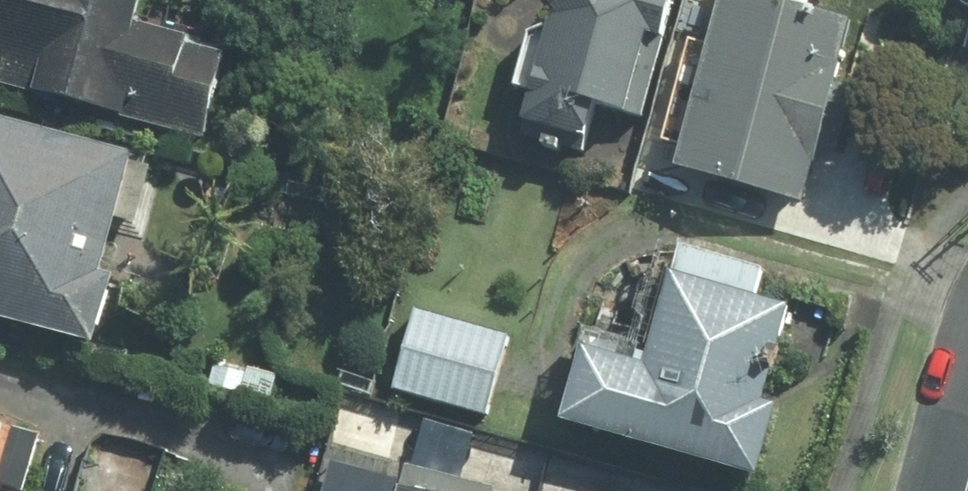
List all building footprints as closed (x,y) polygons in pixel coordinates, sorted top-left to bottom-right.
[(0,2),(0,95),(193,149),(220,53),(128,28),(136,0),(1,0),(0,2)] [(500,149),(580,160),(585,122),(648,131),(666,0),(522,0),(500,149)] [(835,158),(850,89),(829,84),(842,24),(734,0),(714,0),(674,182),(801,210),(813,153),(835,158)] [(112,227),(134,233),(152,165),(0,124),(0,327),(100,355),(118,291),(96,285),(112,227)] [(750,489),(772,406),(753,401),(761,369),(769,371),(786,309),(759,302),(765,278),(667,252),(641,355),(575,338),(549,436),(750,489)] [(413,312),(389,396),(490,424),(513,340),(413,312)] [(23,429),(0,422),(0,490),(4,490),(23,429)] [(392,490),(502,490),(463,481),(472,439),(420,427),(411,469),(397,466),(392,490)]
